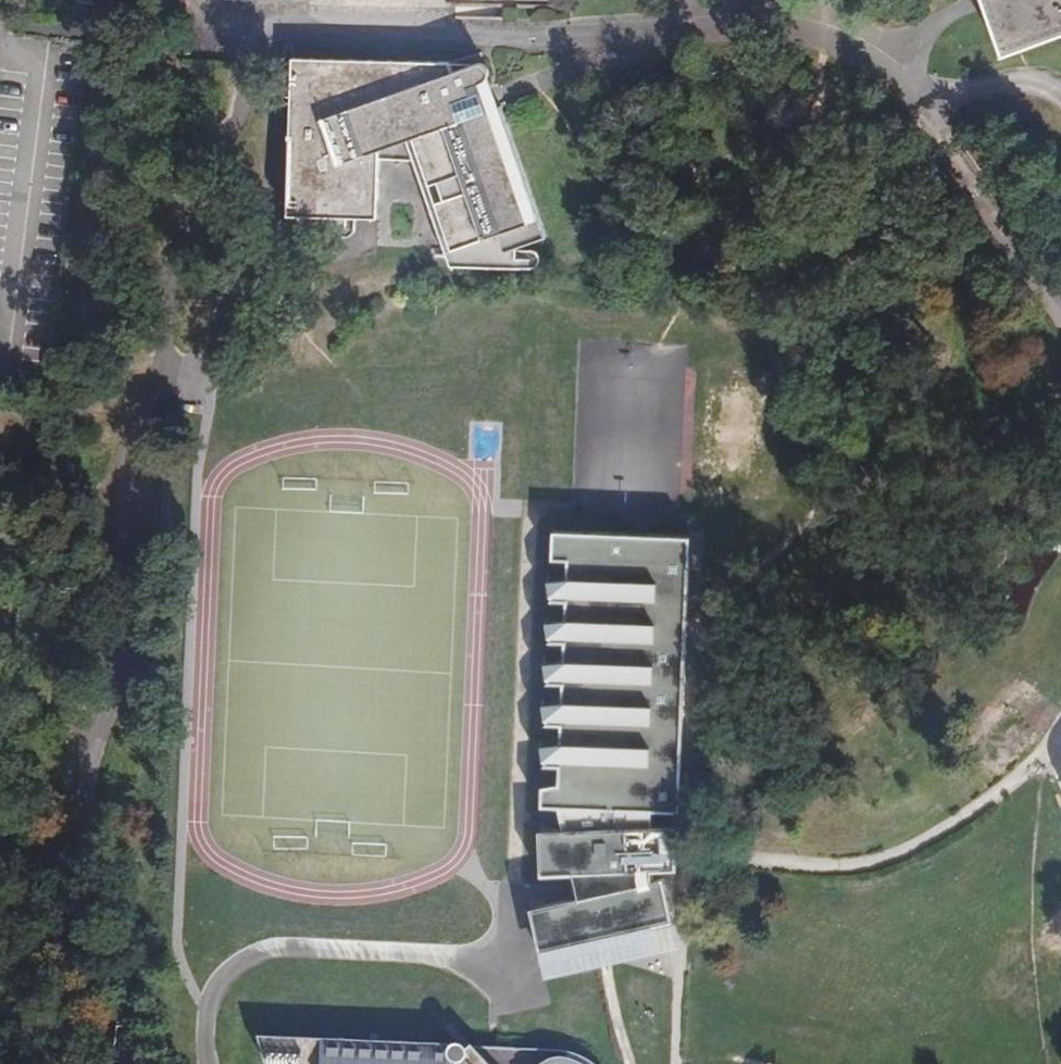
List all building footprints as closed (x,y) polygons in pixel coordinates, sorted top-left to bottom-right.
[(1060,42),(1060,0),(999,0),(1021,59),(1060,42)] [(449,64),(291,58),(286,213),(326,215),(376,215),(378,158),(411,157),(440,244),(441,252),(446,261),(453,262),(493,268),(488,255),(539,237),(497,107),(486,111),(482,98),(477,83),(481,81),(485,75),(483,69),(480,65),(478,64),(452,73),(449,64)] [(1018,759),(1060,715),(1060,704),(1041,684),(993,734),(1018,759)] [(587,1061),(578,1055),(566,1050),(560,1049),(259,1033),(268,1059),(270,1063),(591,1063),(587,1061)]
